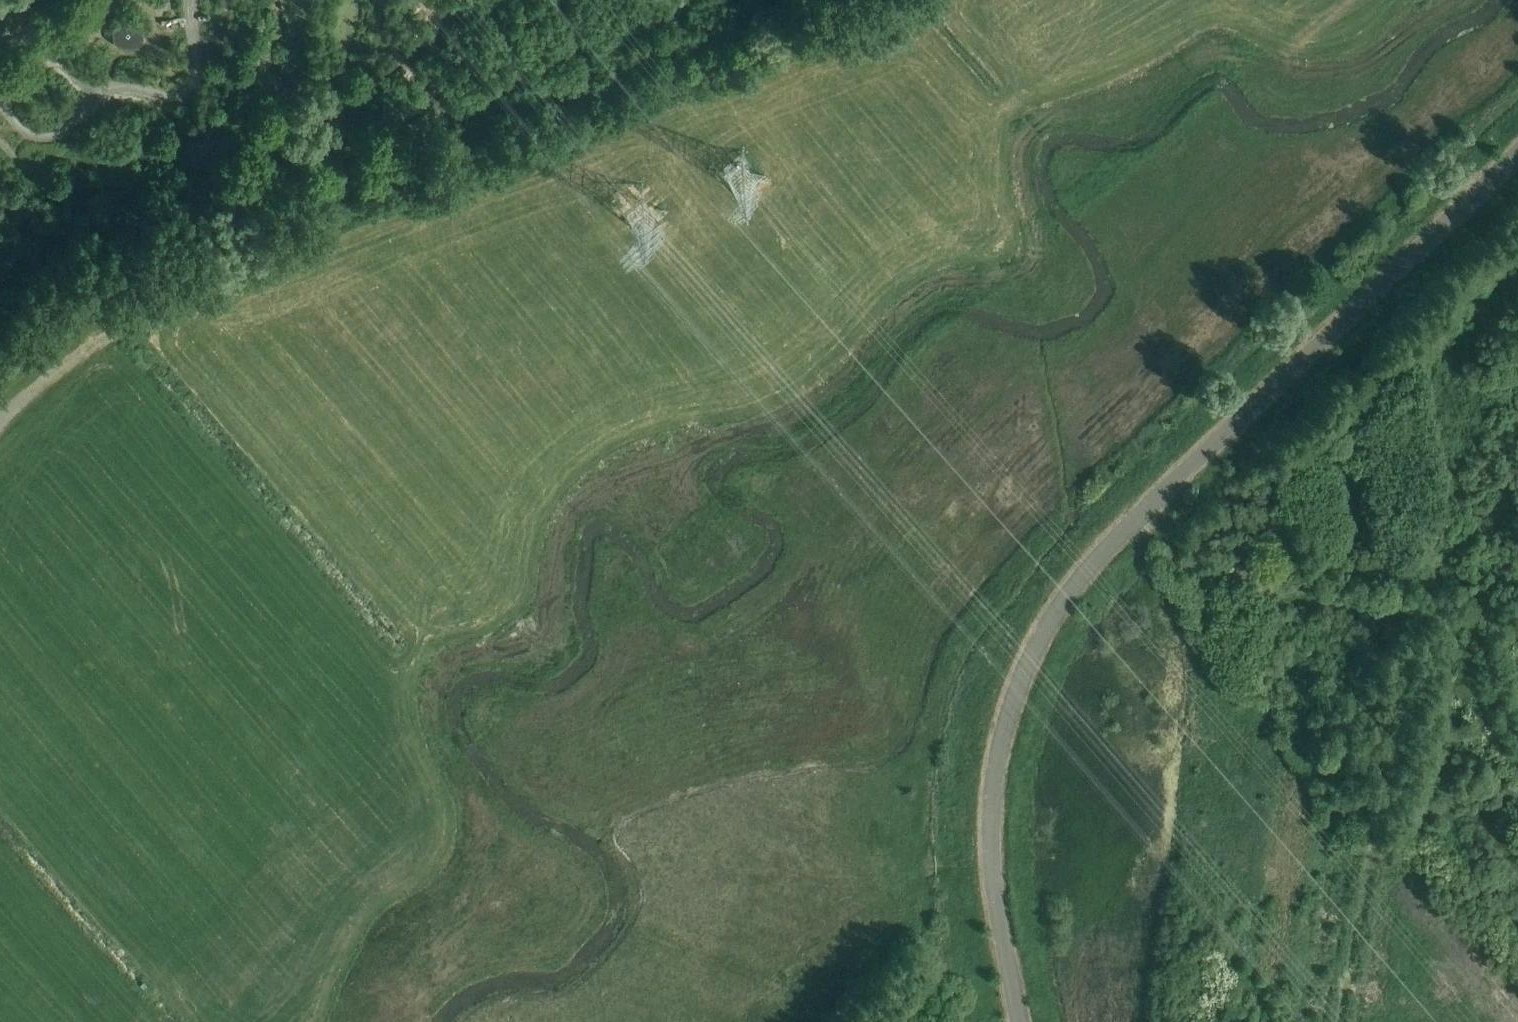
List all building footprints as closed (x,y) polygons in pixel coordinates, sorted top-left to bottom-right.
[(134,17),(121,20),(113,25),(115,42),(125,50),(138,47),(146,39),(144,25),(134,17)] [(200,164),(204,170),(222,154),(212,136),(206,134),(185,154),(196,165),(200,164)]
